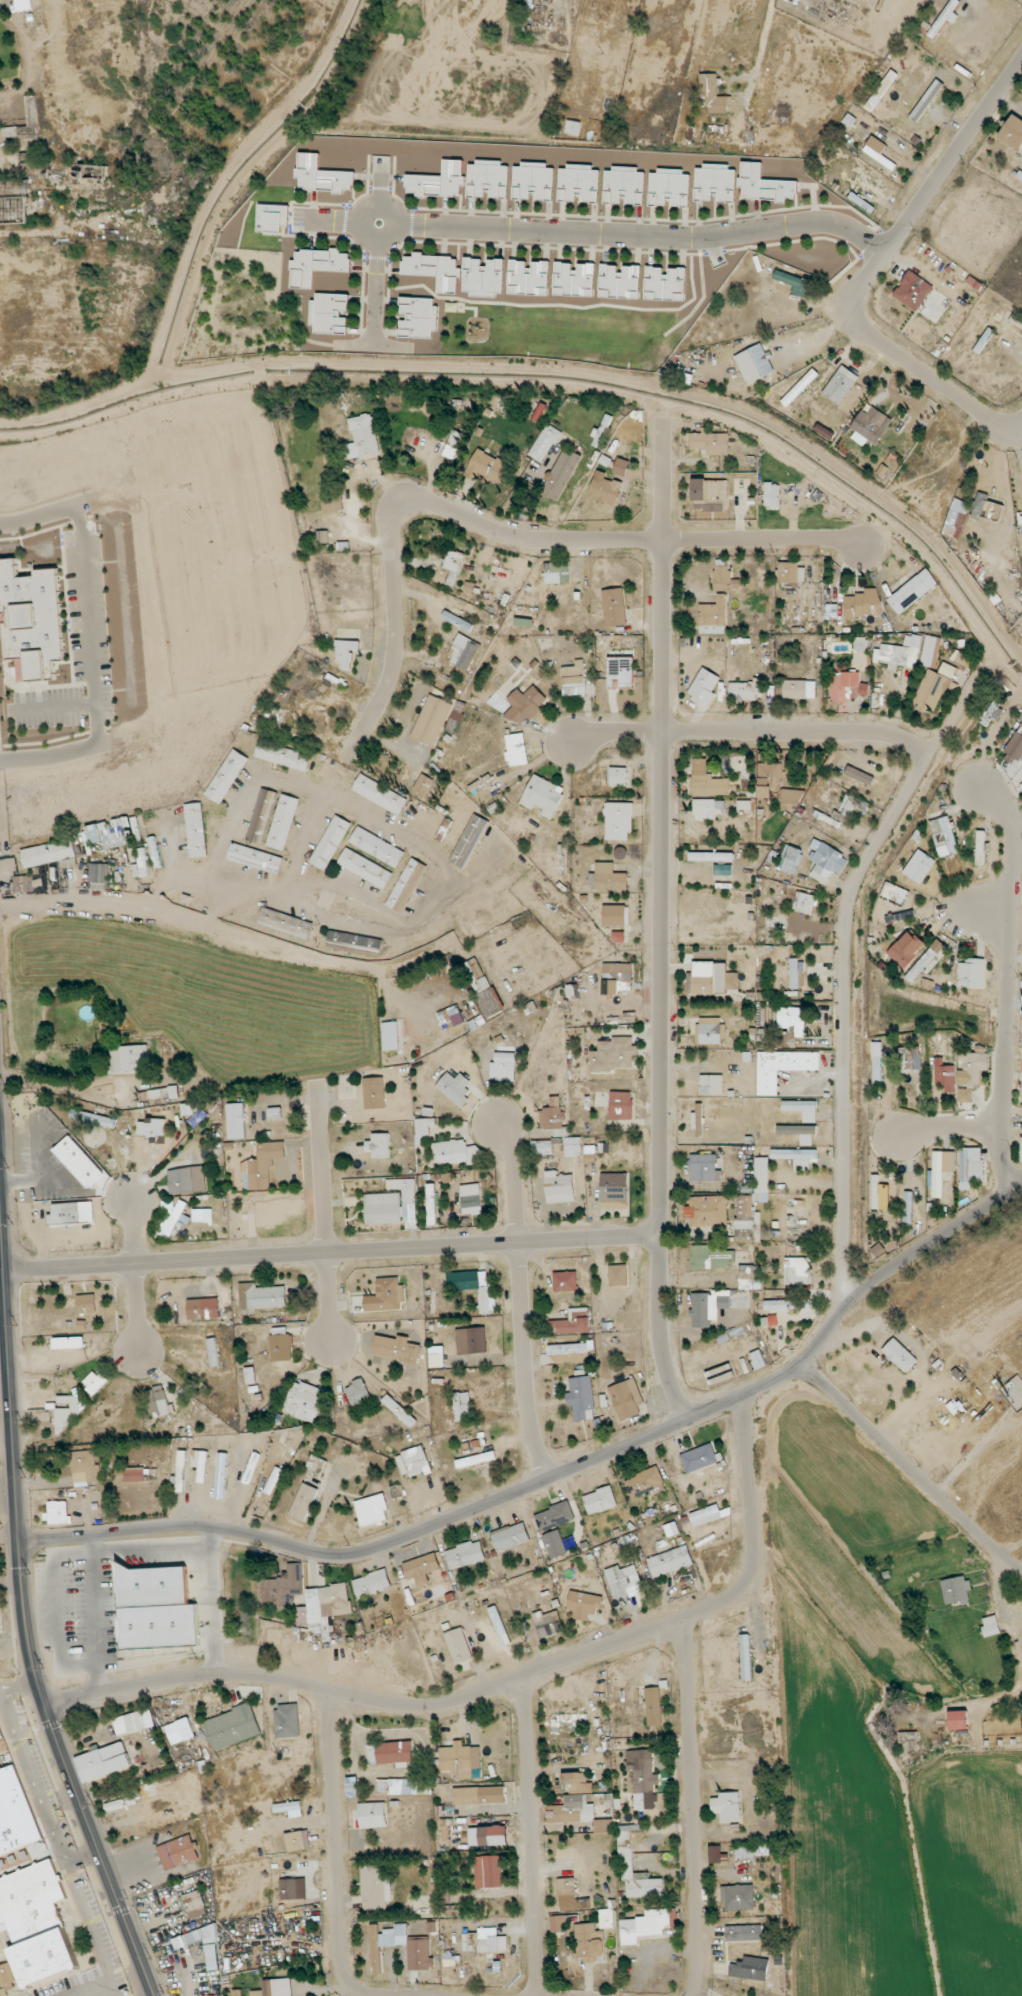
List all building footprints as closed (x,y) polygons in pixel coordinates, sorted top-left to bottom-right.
[(31,0),(16,0),(16,10),(32,10),(31,0)] [(953,12),(960,2),(958,0),(951,0),(927,35),(934,39),(947,20),(953,24),(958,16),(953,12)] [(896,73),(889,69),(867,108),(874,112),(896,73)] [(717,96),(718,74),(700,74),(699,97),(709,97),(709,113),(727,114),(727,104),(732,104),(732,97),(717,96)] [(1020,150),(1021,147),(1021,120),(1013,114),(999,137),(1020,150)] [(565,133),(579,136),(581,123),(567,120),(565,133)] [(863,151),(886,165),(889,160),(881,155),(887,145),(872,136),(863,151)] [(319,171),(319,153),(298,153),(298,177),(300,177),(300,187),(334,188),(334,190),(353,191),(354,172),(319,171)] [(407,175),(407,191),(416,192),(416,195),(459,196),(460,185),(462,185),(463,160),(443,160),(443,176),(407,175)] [(508,163),(469,162),(468,196),(487,196),(487,197),(507,197),(508,163)] [(797,182),(761,180),(762,163),(743,162),(741,198),(786,200),(786,198),(796,198),(797,182)] [(515,164),(514,197),(529,198),(529,184),(537,184),(536,198),(552,198),(553,165),(515,164)] [(560,169),(559,199),(575,199),(575,186),(582,186),(582,201),(598,201),(598,166),(567,166),(567,169),(560,169)] [(696,201),(711,201),(711,189),(719,189),(719,200),(734,200),(735,167),(697,166),(696,201)] [(606,168),(604,203),(624,203),(624,201),(643,202),(644,170),(606,168)] [(651,170),(650,203),(665,204),(665,190),(673,190),(673,205),(688,206),(690,172),(651,170)] [(26,224),(25,180),(0,181),(0,225),(26,224)] [(288,206),(258,205),(257,231),(281,232),(281,225),(287,225),(288,206)] [(349,271),(350,254),(340,254),(341,251),(296,250),(296,260),(293,260),(292,287),(301,287),(313,288),(314,270),(349,271)] [(438,275),(438,292),(447,293),(447,294),(457,294),(458,268),(456,268),(457,256),(413,255),(413,257),(403,257),(403,274),(438,275)] [(464,290),(471,290),(471,294),(502,295),(503,260),(488,260),(487,272),(480,272),(481,259),(465,258),(464,290)] [(555,295),(593,296),(594,265),(579,264),(579,276),(571,276),(571,263),(556,263),(555,295)] [(600,297),(639,298),(639,266),(624,266),(624,279),(617,279),(617,265),(601,265),(600,297)] [(646,299),(684,300),(685,268),(667,268),(647,267),(646,299)] [(794,286),(792,293),(808,299),(813,282),(776,270),(773,279),(794,286)] [(892,296),(917,312),(934,286),(909,270),(892,296)] [(348,294),(313,293),(312,332),(346,333),(347,314),(348,294)] [(436,299),(401,298),(401,313),(408,313),(408,320),(400,320),(400,336),(434,337),(436,299)] [(774,372),(762,344),(734,356),(746,384),(774,372)] [(859,377),(842,365),(822,393),(839,405),(859,377)] [(819,374),(813,369),(781,401),(786,406),(819,374)] [(877,445),(893,420),(873,406),(868,414),(862,410),(850,428),(877,445)] [(349,418),(354,443),(343,445),(346,460),(380,452),(372,414),(349,418)] [(560,431),(546,423),(529,456),(543,463),(560,431)] [(461,433),(451,431),(445,457),(455,459),(461,433)] [(729,455),(728,433),(705,434),(705,433),(690,433),(690,450),(707,449),(708,455),(729,455)] [(541,493),(559,502),(582,455),(564,446),(541,493)] [(495,485),(507,464),(479,448),(467,468),(495,485)] [(613,473),(634,479),(638,465),(617,458),(613,473)] [(623,484),(595,475),(588,497),(616,505),(623,484)] [(727,510),(727,480),(693,480),(694,511),(727,510)] [(780,509),(780,483),(765,484),(765,510),(780,509)] [(988,501),(989,495),(978,492),(971,519),(980,521),(981,516),(998,521),(1002,504),(988,501)] [(960,540),(970,503),(952,498),(943,535),(960,540)] [(329,542),(328,531),(317,531),(317,543),(329,542)] [(458,575),(464,554),(449,549),(443,570),(458,575)] [(24,658),(26,679),(53,672),(53,658),(61,658),(57,566),(32,568),(33,576),(14,576),(15,556),(0,556),(0,598),(3,662),(24,658)] [(740,590),(740,580),(728,579),(729,560),(715,560),(714,588),(740,590)] [(545,584),(570,583),(569,562),(544,563),(545,584)] [(778,564),(778,582),(805,583),(805,564),(778,564)] [(900,616),(938,582),(925,568),(888,601),(900,616)] [(845,595),(845,617),(881,617),(881,588),(864,589),(864,595),(845,595)] [(626,626),(624,589),(604,589),(605,627),(626,626)] [(699,604),(699,634),(726,634),(726,594),(717,594),(717,605),(699,604)] [(826,619),(837,620),(837,604),(826,604),(826,619)] [(471,631),(474,623),(445,612),(442,619),(471,631)] [(469,670),(481,644),(458,634),(446,659),(469,670)] [(919,638),(906,634),(904,645),(916,648),(919,638)] [(921,667),(937,668),(940,637),(924,635),(921,667)] [(335,665),(352,666),(352,651),(360,652),(360,641),(336,640),(335,665)] [(874,663),(888,663),(888,670),(897,670),(897,666),(909,666),(910,647),(875,646),(874,663)] [(971,658),(959,652),(953,666),(943,662),(939,673),(954,680),(953,683),(960,686),(968,669),(966,668),(971,658)] [(633,657),(608,658),(608,687),(633,686),(633,657)] [(575,660),(575,667),(562,667),(563,696),(585,695),(584,660),(575,660)] [(708,708),(716,694),(712,692),(721,678),(703,667),(686,696),(708,708)] [(453,676),(469,681),(471,674),(456,668),(453,676)] [(848,703),(848,697),(868,697),(868,684),(859,684),(860,673),(842,672),(842,677),(831,676),(830,702),(848,703)] [(323,685),(343,692),(347,682),(327,674),(323,685)] [(729,683),(729,699),(763,699),(762,678),(754,678),(754,682),(729,683)] [(816,681),(783,680),(783,699),(815,699),(816,681)] [(549,699),(533,685),(524,695),(518,688),(507,700),(513,706),(505,714),(521,728),(549,699)] [(452,703),(427,694),(412,739),(437,747),(452,703)] [(463,712),(465,705),(461,703),(460,707),(455,706),(450,720),(461,724),(465,713),(463,712)] [(1001,757),(1015,766),(1021,756),(1021,725),(1001,757)] [(504,736),(509,767),(529,764),(524,733),(504,736)] [(255,759),(307,770),(311,753),(258,742),(255,759)] [(205,794),(220,804),(249,759),(234,749),(205,794)] [(759,763),(758,799),(780,800),(781,764),(759,763)] [(875,778),(848,765),(845,774),(871,786),(875,778)] [(610,786),(626,787),(627,768),(610,767),(610,786)] [(690,795),(728,795),(728,779),(712,778),(712,771),(691,770),(690,795)] [(400,815),(408,799),(360,774),(352,791),(400,815)] [(434,779),(421,774),(414,790),(427,795),(434,779)] [(552,820),(566,789),(534,774),(520,804),(532,810),(535,805),(544,809),(541,815),(552,820)] [(248,841),(265,845),(275,792),(259,788),(248,841)] [(781,803),(802,804),(803,790),(782,790),(781,803)] [(299,799),(282,794),(266,846),(284,851),(299,799)] [(718,800),(694,800),(694,818),(718,818),(718,800)] [(184,804),(190,858),(208,857),(201,802),(184,804)] [(632,803),(605,803),(605,841),(632,841),(632,803)] [(450,862),(465,869),(488,820),(473,813),(450,862)] [(105,850),(127,845),(123,826),(138,823),(136,815),(82,827),(86,845),(103,841),(105,850)] [(352,824),(336,815),(309,862),(325,871),(352,824)] [(938,857),(958,853),(950,816),(930,820),(938,857)] [(396,868),(405,852),(358,826),(349,843),(396,868)] [(976,865),(984,865),(985,831),(977,830),(976,865)] [(125,832),(132,862),(137,861),(130,831),(125,832)] [(817,864),(810,876),(825,885),(833,872),(839,875),(849,858),(815,838),(809,848),(813,850),(809,859),(817,864)] [(24,869),(59,861),(61,870),(78,866),(72,839),(20,850),(24,869)] [(155,868),(162,866),(156,842),(149,844),(155,868)] [(227,860),(279,875),(284,858),(232,842),(227,860)] [(794,875),(804,852),(787,844),(777,867),(794,875)] [(141,878),(149,876),(145,848),(136,849),(141,878)] [(393,873),(346,848),(337,864),(384,890),(393,873)] [(558,848),(559,873),(567,873),(566,848),(558,848)] [(937,861),(918,849),(902,873),(921,885),(937,861)] [(734,861),(734,852),(689,853),(689,861),(734,861)] [(426,865),(411,857),(385,905),(400,913),(426,865)] [(614,862),(596,863),(596,874),(590,874),(590,891),(628,890),(628,873),(614,873),(614,862)] [(89,889),(107,890),(108,864),(90,863),(89,889)] [(732,874),(732,864),(714,865),(714,875),(732,874)] [(15,892),(42,891),(41,876),(14,877),(15,892)] [(905,899),(909,892),(886,881),(880,895),(902,905),(905,899)] [(813,913),(815,895),(796,892),(794,910),(813,913)] [(626,906),(603,905),(603,926),(626,926),(626,906)] [(258,925),(310,938),(313,921),(262,909),(258,925)] [(915,917),(913,911),(888,916),(890,923),(915,917)] [(904,969),(926,945),(909,929),(887,953),(904,969)] [(383,939),(329,932),(328,943),(381,950),(383,939)] [(783,943),(822,942),(822,933),(783,934),(783,943)] [(942,945),(934,939),(907,979),(915,984),(942,945)] [(486,1019),(502,1012),(480,957),(463,964),(486,1019)] [(805,971),(804,960),(790,960),(790,989),(799,989),(798,971),(805,971)] [(985,988),(986,960),(959,960),(958,988),(985,988)] [(738,972),(726,972),(726,962),(693,962),(693,973),(687,973),(687,992),(738,993),(738,972)] [(632,982),(632,963),(603,964),(603,994),(619,994),(618,982),(632,982)] [(464,1024),(458,1006),(438,1011),(443,1029),(464,1024)] [(804,1038),(805,1007),(778,1007),(778,1027),(788,1028),(787,1036),(794,1036),(794,1037),(804,1038)] [(722,1018),(696,1019),(697,1045),(723,1044),(722,1018)] [(383,1050),(399,1049),(398,1022),(382,1023),(383,1050)] [(633,1070),(632,1055),(639,1055),(638,1046),(633,1046),(633,1037),(611,1037),(611,1041),(598,1041),(598,1051),(590,1051),(590,1071),(633,1070)] [(872,1084),(881,1084),(882,1042),(873,1042),(872,1084)] [(111,1074),(151,1072),(149,1045),(110,1047),(111,1074)] [(903,1071),(922,1070),(921,1047),(902,1048),(903,1071)] [(778,1070),(819,1071),(820,1052),(758,1052),(757,1096),(777,1096),(778,1070)] [(490,1081),(516,1082),(516,1053),(495,1053),(495,1062),(491,1062),(490,1081)] [(987,1085),(987,1053),(960,1053),(960,1062),(965,1062),(964,1085),(987,1085)] [(956,1092),(955,1066),(944,1066),(944,1058),(935,1058),(936,1086),(945,1086),(945,1092),(956,1092)] [(469,1099),(463,1094),(472,1083),(461,1073),(455,1079),(448,1072),(435,1087),(460,1109),(469,1099)] [(723,1095),(723,1075),(700,1075),(700,1094),(723,1095)] [(365,1109),(385,1109),(384,1078),(364,1078),(365,1109)] [(149,1089),(150,1099),(178,1098),(178,1087),(149,1089)] [(633,1120),(632,1092),(610,1092),(610,1120),(633,1120)] [(554,1137),(568,1136),(568,1127),(563,1127),(562,1096),(550,1097),(550,1108),(539,1109),(540,1129),(554,1129),(554,1137)] [(816,1123),(816,1102),(784,1101),(784,1110),(803,1111),(803,1123),(816,1123)] [(194,1115),(193,1103),(181,1104),(182,1116),(194,1115)] [(228,1139),(245,1138),(244,1103),(227,1104),(228,1139)] [(693,1112),(694,1136),(703,1135),(702,1103),(696,1104),(696,1112),(693,1112)] [(280,1108),(269,1108),(269,1117),(280,1116),(280,1108)] [(115,1127),(116,1118),(72,1111),(70,1120),(115,1127)] [(416,1119),(417,1145),(429,1145),(428,1127),(437,1126),(436,1118),(416,1119)] [(156,1163),(166,1162),(165,1150),(174,1149),(172,1126),(153,1128),(156,1163)] [(372,1158),(389,1158),(389,1134),(372,1133),(372,1141),(366,1141),(366,1153),(373,1153),(372,1158)] [(54,1150),(89,1187),(104,1173),(70,1136),(54,1150)] [(582,1137),(565,1138),(565,1157),(582,1157),(582,1137)] [(433,1143),(435,1166),(468,1163),(468,1165),(481,1164),(480,1145),(467,1147),(466,1140),(433,1143)] [(532,1154),(552,1155),(553,1142),(532,1141),(532,1154)] [(272,1189),(270,1159),(285,1158),(284,1142),(257,1143),(258,1160),(243,1161),(244,1190),(272,1189)] [(985,1160),(969,1160),(969,1148),(960,1148),(961,1184),(985,1183),(985,1160)] [(799,1171),(810,1171),(811,1160),(817,1160),(817,1151),(771,1149),(771,1159),(799,1160),(799,1171)] [(933,1177),(931,1177),(931,1197),(942,1198),(943,1172),(954,1173),(955,1152),(933,1151),(933,1177)] [(716,1155),(690,1154),(690,1181),(721,1182),(721,1170),(716,1170),(716,1155)] [(768,1157),(755,1157),(756,1203),(769,1203),(768,1157)] [(206,1193),(205,1168),(168,1168),(169,1194),(206,1193)] [(574,1175),(558,1175),(558,1171),(545,1171),(546,1203),(575,1202),(574,1175)] [(601,1209),(617,1208),(617,1199),(628,1199),(628,1173),(601,1174),(601,1209)] [(365,1194),(366,1224),(404,1223),(404,1230),(416,1229),(415,1179),(386,1180),(387,1190),(401,1189),(401,1193),(365,1194)] [(435,1184),(427,1184),(428,1226),(436,1225),(435,1184)] [(461,1185),(462,1214),(482,1214),(481,1184),(461,1185)] [(913,1192),(905,1192),(904,1225),(912,1226),(913,1192)] [(736,1242),(761,1242),(761,1213),(752,1213),(752,1196),(736,1195),(736,1242)] [(690,1197),(690,1206),(684,1206),(684,1218),(691,1218),(691,1227),(727,1226),(727,1196),(690,1197)] [(174,1212),(169,1209),(158,1233),(170,1239),(180,1217),(181,1217),(187,1203),(179,1200),(174,1212)] [(53,1215),(48,1215),(48,1225),(82,1223),(81,1203),(52,1204),(53,1215)] [(203,1210),(193,1209),(192,1220),(202,1221),(203,1210)] [(871,1249),(876,1256),(885,1250),(880,1243),(871,1249)] [(690,1245),(691,1269),(735,1268),(734,1251),(721,1251),(721,1245),(690,1245)] [(809,1258),(784,1258),(785,1285),(809,1284),(809,1258)] [(628,1286),(627,1264),(609,1265),(610,1287),(628,1286)] [(754,1265),(739,1266),(740,1290),(755,1289),(754,1265)] [(447,1273),(448,1291),(478,1289),(480,1314),(490,1313),(487,1271),(447,1273)] [(554,1292),(577,1291),(577,1271),(554,1272),(554,1292)] [(365,1311),(404,1310),(403,1285),(399,1285),(399,1277),(377,1278),(377,1296),(364,1296),(365,1311)] [(286,1308),(285,1287),(256,1288),(256,1283),(239,1283),(241,1315),(256,1314),(256,1309),(286,1308)] [(730,1290),(713,1291),(713,1293),(691,1294),(692,1327),(710,1327),(710,1320),(718,1319),(718,1309),(731,1309),(730,1290)] [(78,1314),(96,1313),(95,1294),(77,1295),(78,1314)] [(188,1320),(220,1319),(219,1298),(187,1299),(188,1320)] [(765,1310),(810,1308),(810,1299),(764,1301),(765,1310)] [(556,1334),(590,1333),(590,1308),(569,1308),(569,1320),(548,1321),(548,1328),(556,1327),(556,1334)] [(769,1316),(769,1327),(777,1326),(777,1316),(769,1316)] [(272,1362),(293,1361),(292,1334),(287,1334),(286,1327),(270,1328),(272,1362)] [(456,1329),(457,1354),(487,1353),(486,1328),(456,1329)] [(409,1338),(398,1336),(397,1339),(376,1335),(372,1354),(417,1362),(420,1345),(408,1343),(409,1338)] [(84,1348),(84,1337),(54,1338),(54,1349),(84,1348)] [(208,1339),(211,1366),(219,1366),(216,1338),(208,1339)] [(882,1351),(906,1373),(918,1360),(894,1338),(882,1351)] [(548,1345),(548,1355),(589,1353),(589,1343),(548,1345)] [(429,1347),(430,1368),(445,1367),(444,1346),(429,1347)] [(244,1368),(247,1385),(256,1384),(254,1367),(244,1368)] [(60,1429),(109,1381),(94,1369),(68,1393),(56,1394),(60,1429)] [(575,1421),(596,1419),(590,1376),(569,1378),(571,1393),(566,1393),(568,1407),(573,1406),(575,1421)] [(609,1386),(620,1421),(639,1415),(637,1406),(643,1404),(635,1378),(609,1386)] [(345,1386),(352,1406),(371,1399),(364,1379),(345,1386)] [(316,1423),(323,1398),(317,1396),(320,1388),(293,1380),(284,1414),(316,1423)] [(148,1414),(157,1412),(158,1416),(175,1412),(173,1404),(168,1405),(164,1386),(143,1390),(148,1414)] [(456,1419),(470,1418),(469,1392),(454,1393),(456,1419)] [(418,1420),(387,1395),(381,1402),(412,1427),(418,1420)] [(687,1474),(722,1460),(721,1456),(717,1457),(711,1442),(680,1455),(687,1474)] [(431,1470),(424,1446),(395,1454),(403,1479),(431,1470)] [(70,1452),(74,1485),(102,1482),(100,1464),(96,1464),(94,1450),(70,1452)] [(186,1451),(178,1450),(176,1491),(184,1492),(186,1451)] [(198,1467),(198,1482),(206,1483),(207,1451),(192,1451),(192,1467),(198,1467)] [(456,1460),(458,1468),(496,1460),(495,1452),(456,1460)] [(227,1453),(217,1453),(216,1499),(225,1500),(227,1453)] [(307,1473),(321,1478),(327,1461),(313,1456),(307,1473)] [(623,1481),(632,1499),(665,1484),(657,1466),(623,1481)] [(124,1468),(125,1482),(145,1482),(144,1467),(124,1468)] [(283,1470),(275,1467),(264,1492),(272,1495),(283,1470)] [(305,1522),(319,1489),(303,1482),(289,1515),(305,1522)] [(589,1515),(617,1507),(611,1486),(583,1495),(589,1515)] [(355,1501),(362,1527),(388,1520),(385,1510),(388,1509),(384,1493),(355,1501)] [(68,1501),(48,1502),(49,1524),(69,1523),(68,1501)] [(541,1533),(575,1519),(568,1501),(533,1514),(541,1533)] [(694,1526),(722,1520),(718,1505),(690,1512),(694,1526)] [(497,1553),(531,1540),(524,1521),(490,1533),(497,1553)] [(542,1536),(552,1560),(568,1553),(558,1529),(542,1536)] [(480,1540),(445,1551),(451,1570),(486,1560),(480,1540)] [(647,1558),(654,1578),(694,1565),(687,1545),(647,1558)] [(444,1579),(435,1552),(402,1564),(408,1579),(414,1577),(418,1588),(444,1579)] [(117,1561),(130,1570),(185,1566),(187,1604),(118,1605),(117,1561)] [(303,1595),(302,1563),(285,1563),(286,1579),(262,1579),(263,1607),(293,1606),(293,1595),(303,1595)] [(616,1601),(645,1591),(635,1564),(620,1570),(619,1565),(604,1570),(616,1601)] [(393,1588),(386,1569),(352,1580),(358,1599),(393,1588)] [(967,1575),(941,1581),(946,1606),(969,1601),(968,1592),(970,1591),(967,1575)] [(307,1588),(311,1633),(322,1632),(323,1642),(333,1641),(331,1624),(324,1625),(323,1617),(351,1614),(348,1584),(307,1588)] [(588,1621),(589,1614),(599,1615),(601,1595),(570,1591),(568,1610),(575,1610),(574,1619),(588,1621)] [(120,1647),(118,1605),(187,1604),(197,1604),(201,1644),(120,1647)] [(488,1609),(504,1646),(511,1643),(496,1606),(488,1609)] [(297,1626),(309,1626),(308,1607),(296,1607),(297,1626)] [(565,1632),(558,1610),(543,1615),(542,1611),(533,1614),(540,1639),(565,1632)] [(982,1618),(985,1637),(1000,1634),(997,1616),(982,1618)] [(455,1666),(474,1658),(461,1627),(443,1634),(455,1666)] [(740,1635),(742,1681),(752,1681),(750,1635),(740,1635)] [(661,1688),(646,1688),(647,1726),(661,1726),(661,1688)] [(204,1719),(213,1750),(262,1736),(252,1704),(204,1719)] [(277,1738),(300,1737),(299,1704),(276,1705),(277,1738)] [(118,1737),(155,1726),(150,1708),(113,1719),(118,1737)] [(949,1711),(950,1730),(968,1730),(967,1711),(949,1711)] [(587,1714),(551,1714),(550,1722),(587,1723),(587,1714)] [(172,1745),(184,1741),(177,1722),(165,1726),(172,1745)] [(908,1756),(908,1750),(919,1750),(918,1732),(899,1733),(900,1757),(908,1756)] [(440,1771),(451,1771),(451,1779),(472,1778),(471,1746),(463,1747),(462,1740),(453,1741),(454,1747),(440,1747),(440,1771)] [(132,1767),(123,1742),(75,1758),(84,1783),(132,1767)] [(369,1764),(413,1762),(412,1742),(368,1744),(369,1764)] [(634,1810),(656,1810),(655,1775),(653,1775),(652,1750),(625,1750),(626,1770),(633,1770),(634,1810)] [(0,1771),(0,1856),(44,1840),(16,1765),(0,1771)] [(570,1794),(593,1793),(593,1783),(587,1783),(586,1772),(563,1773),(563,1785),(569,1784),(570,1794)] [(378,1792),(388,1792),(388,1795),(420,1795),(420,1779),(378,1779),(378,1792)] [(453,1788),(453,1805),(506,1803),(505,1786),(453,1788)] [(741,1821),(740,1792),(719,1793),(719,1798),(711,1798),(711,1814),(720,1814),(720,1822),(741,1821)] [(547,1805),(547,1823),(595,1822),(595,1804),(586,1804),(586,1795),(564,1795),(564,1805),(547,1805)] [(137,1803),(135,1797),(125,1800),(124,1798),(105,1805),(108,1813),(137,1803)] [(290,1818),(303,1816),(301,1801),(273,1805),(274,1813),(289,1811),(290,1818)] [(386,1803),(359,1803),(360,1828),(387,1828),(386,1803)] [(442,1840),(450,1840),(450,1824),(441,1824),(442,1840)] [(664,1896),(663,1878),(649,1879),(649,1872),(634,1873),(633,1837),(645,1836),(645,1824),(618,1826),(620,1881),(626,1881),(627,1898),(664,1896)] [(469,1827),(469,1846),(508,1845),(507,1826),(469,1827)] [(311,1848),(307,1830),(284,1835),(288,1853),(311,1848)] [(168,1875),(159,1845),(190,1835),(203,1865),(168,1875)] [(735,1847),(737,1859),(755,1857),(754,1845),(735,1847)] [(728,1863),(728,1854),(722,1854),(721,1846),(709,1846),(710,1864),(728,1863)] [(501,1855),(474,1856),(475,1888),(503,1887),(501,1855)] [(9,1930),(15,1947),(10,1949),(24,1988),(79,1968),(56,1903),(66,1899),(53,1860),(0,1878),(0,1933),(9,1930)] [(384,1865),(361,1865),(362,1910),(391,1909),(391,1881),(385,1882),(384,1865)] [(558,1878),(559,1905),(576,1904),(575,1878),(558,1878)] [(297,1879),(280,1879),(280,1900),(297,1899),(297,1879)] [(723,1910),(754,1909),(753,1885),(722,1886),(723,1910)] [(450,1889),(440,1889),(440,1904),(450,1903),(450,1889)] [(183,1894),(189,1919),(207,1915),(202,1890),(183,1894)] [(455,1917),(456,1906),(442,1905),(442,1916),(455,1917)] [(614,1928),(613,1909),(599,1910),(600,1928),(614,1928)] [(620,1919),(621,1944),(638,1943),(637,1935),(671,1933),(670,1909),(645,1910),(645,1918),(620,1919)] [(551,1933),(565,1932),(565,1916),(551,1916),(551,1933)] [(577,1958),(584,1958),(584,1963),(596,1962),(596,1956),(605,1956),(604,1931),(596,1931),(595,1923),(575,1924),(577,1958)] [(380,1946),(408,1946),(409,1970),(435,1969),(434,1958),(430,1958),(430,1939),(407,1940),(407,1924),(394,1924),(394,1929),(380,1929),(380,1924),(371,1925),(372,1974),(381,1974),(380,1946)] [(763,1925),(726,1926),(726,1942),(763,1940),(763,1925)] [(477,1952),(508,1951),(507,1936),(497,1936),(497,1928),(478,1928),(478,1933),(462,1933),(463,1952),(477,1951),(477,1952)] [(221,1970),(216,1929),(174,1934),(176,1946),(205,1942),(209,1971),(221,1970)] [(457,1954),(444,1953),(443,1966),(456,1967),(457,1954)] [(769,1959),(744,1957),(744,1962),(731,1961),(729,1977),(767,1981),(769,1959)] [(9,1963),(0,1966),(0,1990),(2,1994),(17,1990),(9,1963)] [(251,1995),(291,1995),(290,1978),(262,1980),(263,1990),(251,1991),(251,1995)]
